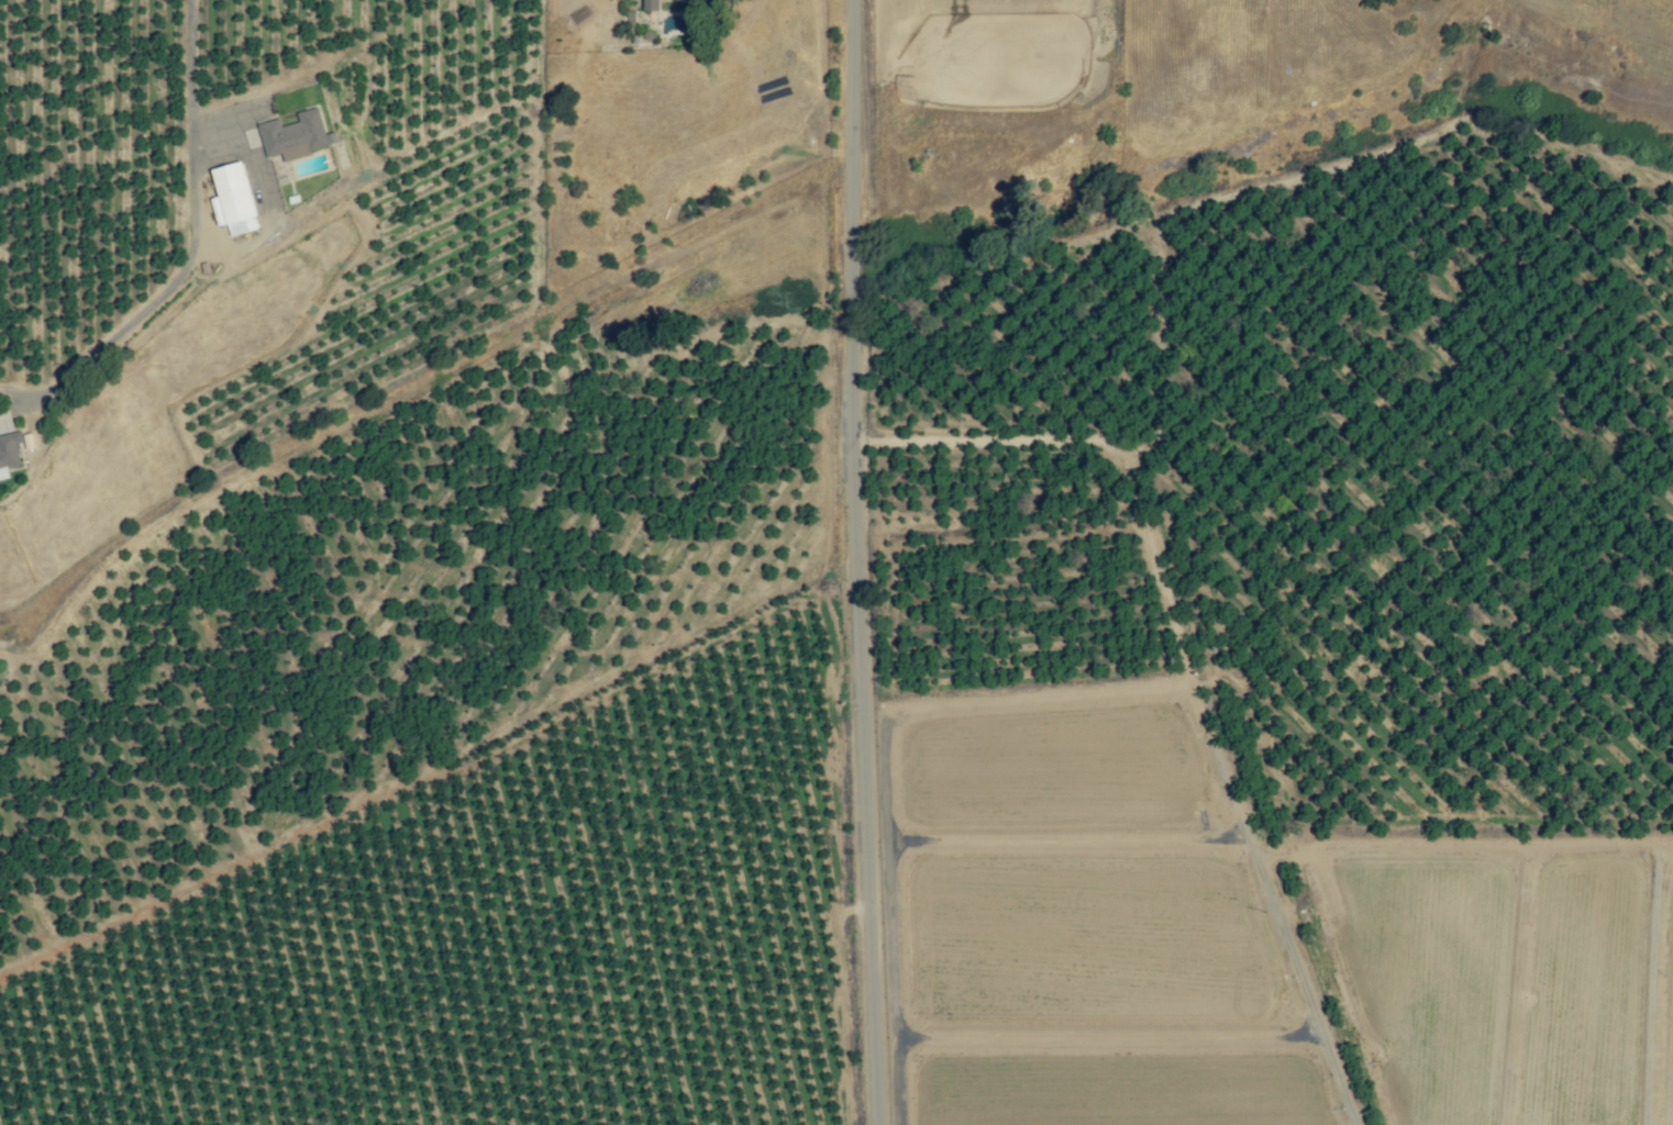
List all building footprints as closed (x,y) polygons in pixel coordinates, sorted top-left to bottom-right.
[(659,11),(659,0),(642,0),(642,11),(659,11)] [(258,124),(266,158),(282,155),(283,160),(329,150),(319,108),(297,113),(299,123),(281,127),(279,119),(258,124)] [(242,162),(212,170),(230,237),(260,229),(242,162)] [(8,469),(21,466),(17,444),(23,443),(21,432),(0,435),(0,481),(10,479),(8,469)]
